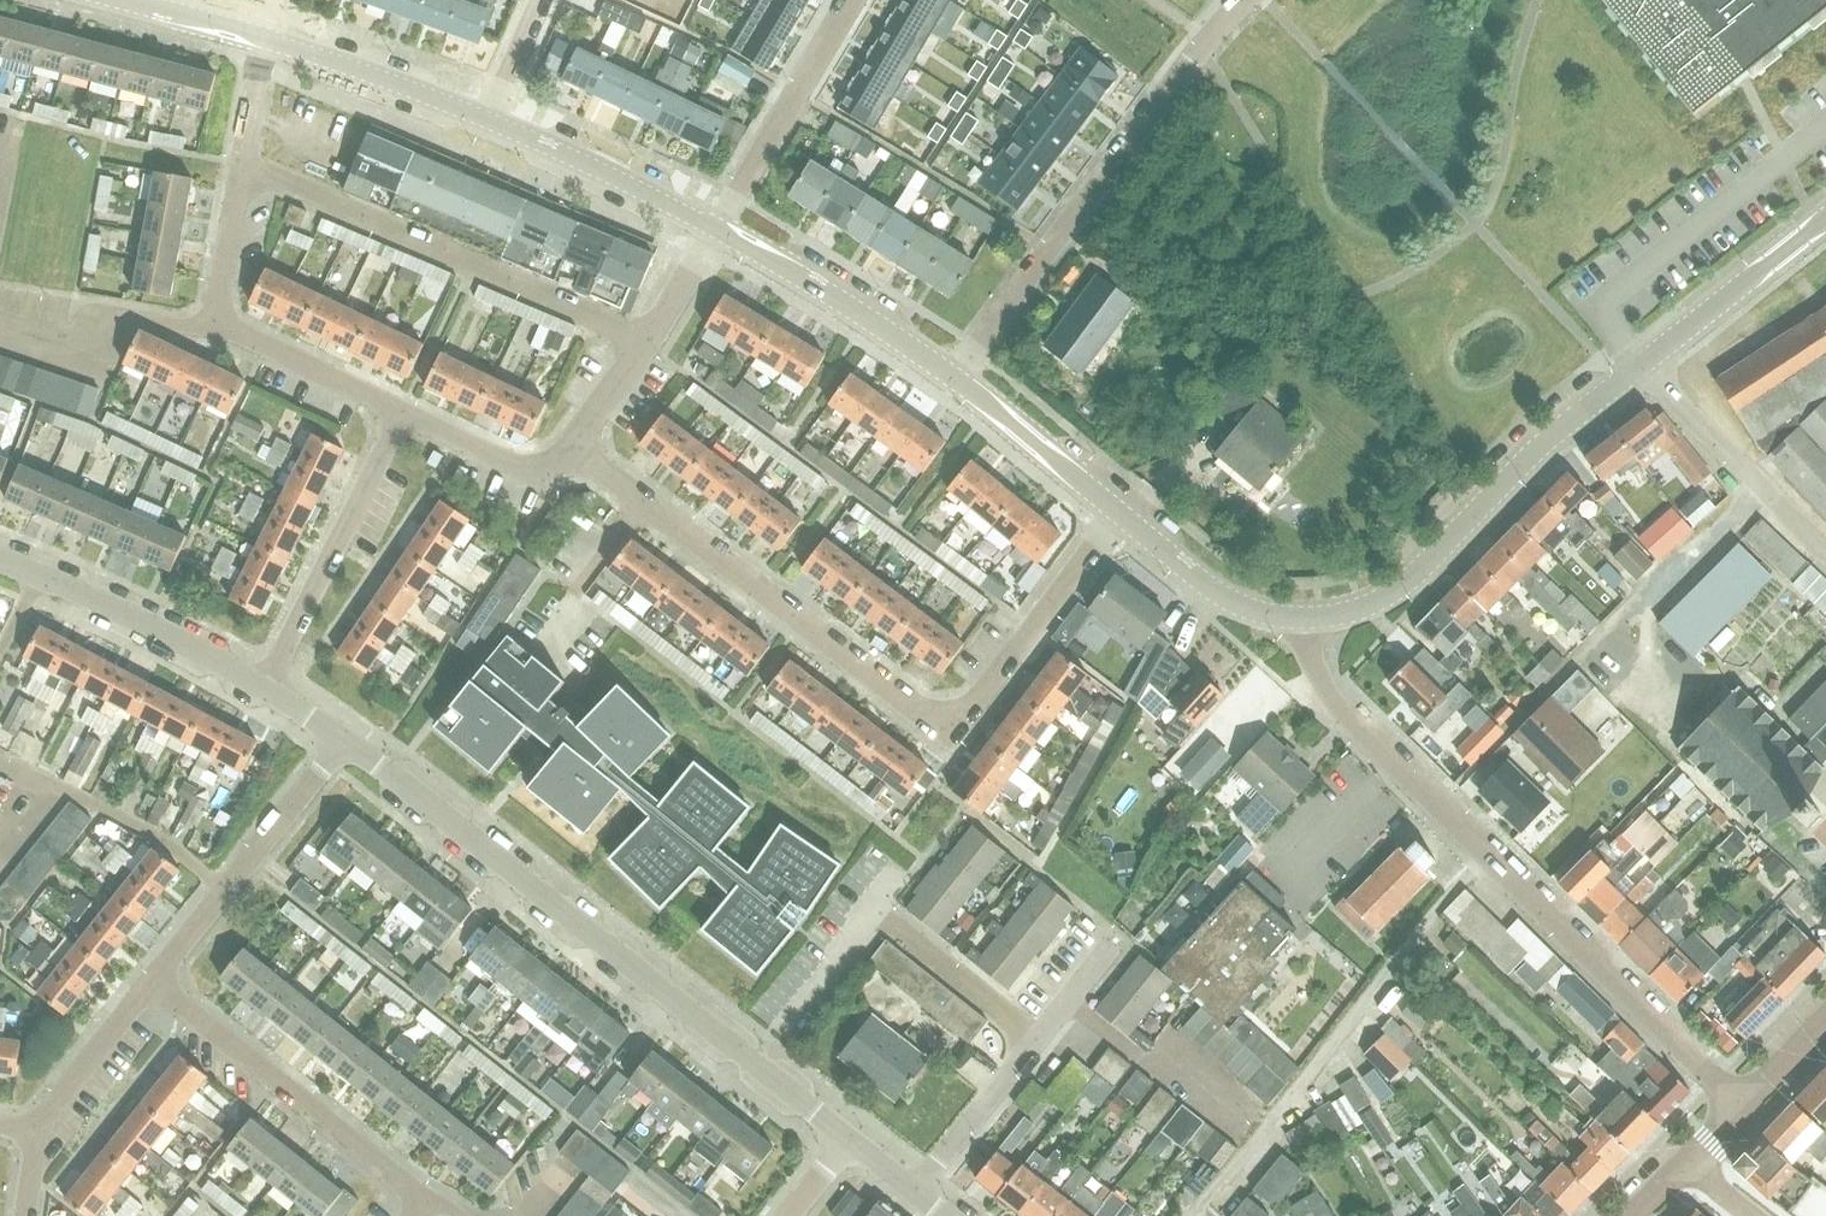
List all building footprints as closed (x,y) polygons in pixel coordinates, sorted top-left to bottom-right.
[(387,10),(391,0),(358,0),(387,10)] [(387,10),(417,21),(425,0),(391,0),(387,10)] [(417,21),(448,32),(460,1),(460,0),(459,0),(459,1),(457,0),(425,0),(417,21)] [(448,32),(479,43),(494,0),(460,0),(460,1),(448,32)] [(715,0),(701,0),(698,6),(709,12),(715,0)] [(793,0),(760,0),(750,17),(786,39),(805,7),(793,0)] [(950,2),(947,0),(902,0),(895,12),(931,34),(950,2)] [(1027,5),(1020,0),(1016,0),(1008,13),(1018,19),(1027,5)] [(1692,116),(1807,25),(1825,9),(1825,0),(1600,0),(1692,116)] [(626,27),(633,14),(606,1),(599,14),(613,21),(626,27)] [(667,16),(676,20),(682,7),(673,3),(667,16)] [(1038,8),(1033,16),(1043,23),(1048,16),(1038,8)] [(922,49),(931,34),(895,12),(876,44),(912,66),(922,49)] [(626,27),(640,34),(646,20),(633,14),(626,27)] [(786,39),(750,17),(731,49),(767,70),(786,39)] [(2,70),(14,24),(0,20),(0,69),(2,70)] [(557,40),(545,66),(565,76),(563,80),(594,95),(609,64),(626,27),(613,21),(595,57),(578,49),(578,51),(557,40)] [(2,70),(2,71),(30,78),(34,67),(43,31),(14,24),(2,70)] [(1025,49),(1033,37),(1021,29),(1013,42),(1025,49)] [(998,51),(1007,36),(997,30),(987,44),(998,51)] [(43,31),(34,67),(62,74),(72,39),(43,31)] [(679,38),(671,54),(683,60),(691,44),(679,38)] [(100,46),(72,39),(62,74),(91,82),(100,46)] [(692,44),(684,60),(696,65),(704,50),(692,44)] [(912,66),(876,44),(857,76),(893,98),(912,66)] [(129,54),(100,46),(91,82),(120,89),(129,54)] [(1080,48),(1060,75),(1098,103),(1118,77),(1114,74),(1117,70),(1106,62),(1103,65),(1080,48)] [(158,61),(129,54),(120,89),(148,97),(158,61)] [(638,78),(623,109),(652,123),(669,88),(682,63),(670,57),(663,71),(661,69),(653,86),(638,78)] [(747,86),(755,73),(728,57),(720,70),(747,86)] [(1007,77),(1015,65),(1002,57),(994,69),(1007,77)] [(186,69),(158,61),(148,97),(177,105),(186,69)] [(977,82),(987,67),(977,61),(967,75),(977,82)] [(669,88),(652,123),(681,137),(696,107),(682,100),(691,82),(687,80),(693,68),(682,63),(669,88)] [(638,78),(609,64),(594,95),(623,109),(638,78)] [(216,77),(186,69),(177,105),(207,113),(216,77)] [(999,90),(1007,77),(994,69),(987,82),(999,90)] [(1092,111),(1098,103),(1060,75),(1040,102),(1042,104),(1077,130),(1092,111)] [(874,130),(893,98),(857,76),(839,108),(874,130)] [(1016,84),(1009,93),(1024,104),(1031,95),(1016,84)] [(957,113),(967,98),(957,92),(947,106),(957,113)] [(0,95),(0,107),(10,110),(13,98),(0,95)] [(696,107),(681,137),(711,151),(730,111),(701,96),(696,107)] [(1042,104),(1040,102),(1019,129),(1057,157),(1072,138),(1077,130),(1042,104)] [(51,121),(54,109),(37,104),(34,116),(51,121)] [(54,109),(51,121),(68,126),(71,114),(54,109)] [(970,133),(978,121),(966,113),(958,125),(970,133)] [(108,136),(111,125),(95,120),(92,132),(108,136)] [(728,121),(720,137),(738,146),(745,129),(728,121)] [(828,135),(856,152),(864,139),(836,122),(828,135)] [(937,143),(946,129),(936,123),(927,137),(937,143)] [(128,129),(111,125),(108,136),(125,141),(128,129)] [(962,145),(970,133),(958,125),(950,137),(962,145)] [(1051,165),(1057,157),(1019,129),(999,156),(1037,184),(1051,165)] [(167,148),(169,136),(152,133),(150,145),(167,148)] [(390,212),(415,154),(368,134),(343,192),(390,212)] [(169,136),(167,148),(184,151),(186,140),(169,136)] [(864,139),(856,152),(867,158),(875,145),(864,139)] [(415,153),(415,154),(390,212),(501,259),(527,201),(415,153)] [(1037,184),(999,156),(979,183),(1016,211),(1031,192),(1037,184)] [(834,188),(848,165),(835,157),(827,171),(812,162),(792,195),(819,212),(834,188)] [(907,164),(897,179),(908,186),(918,171),(907,164)] [(834,188),(819,212),(845,228),(866,195),(851,186),(859,172),(848,165),(834,188)] [(896,207),(872,245),(899,262),(920,229),(903,219),(907,213),(920,193),(919,192),(928,177),(918,171),(908,186),(896,207)] [(156,172),(150,202),(187,209),(193,179),(156,172)] [(102,177),(99,194),(111,197),(114,180),(102,177)] [(111,197),(99,194),(96,211),(107,213),(111,197)] [(866,195),(845,228),(872,245),(896,207),(884,199),(880,204),(866,195)] [(950,211),(964,219),(973,205),(959,196),(950,211)] [(580,224),(527,201),(501,259),(555,281),(580,224)] [(187,209),(150,202),(145,231),(181,238),(187,209)] [(300,228),(307,212),(290,205),(283,221),(300,228)] [(973,205),(964,219),(991,236),(1000,222),(973,205)] [(322,219),(317,231),(339,240),(344,228),(322,219)] [(615,239),(580,224),(555,281),(590,296),(615,239)] [(933,238),(920,229),(899,262),(926,279),(950,241),(936,232),(933,238)] [(314,240),(291,230),(286,242),(309,252),(314,240)] [(145,231),(139,261),(176,268),(181,238),(145,231)] [(353,232),(348,244),(367,252),(372,240),(353,232)] [(88,253),(100,255),(103,238),(91,236),(88,253)] [(654,255),(615,239),(590,296),(631,313),(654,255)] [(372,240),(367,252),(391,262),(396,250),(372,240)] [(941,256),(926,279),(952,296),(973,263),(957,253),(946,247),(941,256)] [(100,255),(88,253),(85,270),(97,272),(100,255)] [(405,254),(400,266),(420,274),(425,262),(405,254)] [(176,268),(139,261),(133,291),(170,298),(176,268)] [(451,273),(425,262),(420,274),(446,285),(451,273)] [(400,266),(396,276),(416,284),(420,274),(400,266)] [(277,316),(292,283),(265,270),(250,303),(277,316)] [(1082,373),(1133,303),(1098,277),(1047,347),(1082,373)] [(292,283),(277,316),(303,329),(318,295),(292,283)] [(499,308),(504,296),(479,286),(474,298),(499,308)] [(344,308),(328,341),(354,353),(370,320),(355,313),(362,299),(351,294),(344,308)] [(344,308),(318,295),(303,329),(328,341),(344,308)] [(731,343),(750,311),(725,295),(705,327),(731,343)] [(504,296),(499,308),(518,316),(523,304),(504,296)] [(532,308),(527,320),(538,325),(548,329),(553,317),(532,308)] [(1714,381),(1757,447),(1825,519),(1825,308),(1714,381)] [(775,326),(750,311),(731,343),(755,358),(775,326)] [(553,317),(548,329),(572,339),(577,327),(553,317)] [(370,320),(354,353),(380,365),(396,332),(370,320)] [(538,325),(529,346),(539,350),(548,329),(538,325)] [(775,326),(755,358),(780,373),(799,341),(775,326)] [(151,377),(167,344),(140,331),(124,364),(151,377)] [(551,331),(544,347),(558,353),(565,336),(551,331)] [(423,345),(396,332),(380,365),(407,378),(423,345)] [(799,341),(780,373),(805,388),(825,357),(799,341)] [(193,356),(167,344),(151,377),(177,389),(193,356)] [(706,344),(698,354),(716,368),(724,358),(706,344)] [(452,400),(468,366),(441,354),(425,387),(452,400)] [(0,358),(0,385),(4,386),(13,360),(1,356),(0,358)] [(218,368),(193,356),(177,389),(203,401),(218,368)] [(13,360),(4,386),(16,391),(25,364),(13,360)] [(37,368),(25,364),(16,391),(29,395),(31,387),(37,368)] [(704,377),(708,369),(699,365),(695,373),(704,377)] [(468,366),(452,400),(478,412),(494,379),(468,366)] [(37,368),(31,387),(29,395),(41,399),(50,373),(37,368)] [(218,368),(203,401),(230,414),(245,381),(218,368)] [(712,371),(704,382),(720,394),(728,383),(712,371)] [(50,373),(41,399),(53,403),(62,377),(50,373)] [(853,422),(874,392),(850,375),(828,404),(853,422)] [(62,377),(53,403),(66,408),(74,381),(62,377)] [(519,391),(494,379),(478,412),(503,425),(519,391)] [(74,381),(66,408),(77,412),(87,385),(74,381)] [(705,407),(713,397),(693,382),(685,392),(705,407)] [(1224,423),(1249,394),(1234,382),(1210,411),(1224,423)] [(756,404),(763,395),(746,383),(732,403),(748,415),(756,404)] [(99,390),(87,385),(77,412),(90,416),(99,390)] [(546,404),(519,391),(503,425),(530,438),(546,404)] [(874,392),(853,422),(876,438),(897,409),(874,392)] [(0,396),(0,406),(14,411),(17,400),(1,394),(0,396)] [(731,410),(713,397),(705,407),(709,410),(721,418),(724,420),(731,410)] [(779,421),(756,404),(748,415),(771,432),(779,421)] [(921,426),(897,409),(876,438),(899,455),(921,426)] [(230,429),(258,442),(267,423),(239,410),(230,429)] [(709,410),(704,416),(716,425),(721,418),(709,410)] [(1301,439),(1266,410),(1257,421),(1250,415),(1219,453),(1260,488),(1301,439)] [(1615,434),(1638,462),(1643,469),(1666,451),(1695,487),(1710,474),(1662,413),(1654,419),(1646,410),(1615,434)] [(124,433),(130,422),(109,412),(103,424),(124,433)] [(71,430),(75,419),(58,413),(55,425),(71,430)] [(663,463),(685,434),(661,416),(639,445),(663,463)] [(732,427),(751,441),(759,430),(740,416),(732,427)] [(92,425),(75,419),(71,430),(88,436),(92,425)] [(145,443),(151,432),(130,422),(124,433),(145,443)] [(945,443),(921,426),(899,455),(923,473),(945,443)] [(759,430),(751,441),(770,455),(778,444),(759,430)] [(708,451),(685,434),(663,463),(686,480),(708,451)] [(1615,434),(1584,459),(1602,482),(1618,470),(1622,475),(1638,462),(1615,434)] [(313,435),(299,461),(298,463),(329,478),(343,450),(313,435)] [(181,446),(160,436),(155,448),(176,458),(181,446)] [(272,447),(286,455),(292,444),(278,436),(272,447)] [(125,455),(130,444),(114,437),(109,447),(125,455)] [(820,466),(827,457),(808,442),(800,452),(820,466)] [(146,451),(130,444),(125,455),(141,462),(146,451)] [(262,444),(257,454),(267,459),(281,466),(286,455),(272,447),(272,449),(262,444)] [(181,446),(176,458),(199,469),(205,458),(181,446)] [(779,461),(797,475),(805,464),(786,450),(779,461)] [(708,451),(686,480),(709,498),(731,468),(708,451)] [(0,456),(0,486),(9,460),(0,456)] [(846,471),(827,457),(820,466),(839,481),(846,471)] [(178,480),(183,469),(167,462),(162,473),(178,480)] [(970,462),(947,490),(960,501),(955,508),(964,515),(970,508),(993,480),(970,462)] [(329,478),(298,463),(294,473),(285,490),(315,505),(329,478)] [(805,464),(797,475),(818,490),(826,479),(805,464)] [(34,512),(49,477),(21,465),(6,499),(34,512)] [(731,468),(709,498),(732,515),(754,486),(731,468)] [(198,477),(183,469),(178,480),(193,487),(198,477)] [(1567,473),(1542,499),(1585,542),(1594,533),(1575,515),(1573,518),(1569,514),(1588,494),(1567,473)] [(49,477),(34,512),(62,523),(77,489),(49,477)] [(866,501),(873,491),(854,477),(847,486),(866,501)] [(1015,499),(993,480),(970,508),(992,527),(1015,499)] [(777,503),(754,486),(732,515),(755,532),(777,503)] [(1602,505),(1613,497),(1606,486),(1594,495),(1602,505)] [(77,489),(62,523),(89,535),(104,500),(77,489)] [(315,505),(285,490),(271,517),(302,532),(315,505)] [(893,505),(873,491),(866,501),(885,515),(893,505)] [(1700,491),(1680,509),(1693,524),(1713,506),(1700,491)] [(250,492),(245,503),(259,510),(264,499),(250,492)] [(1015,499),(992,527),(1014,545),(1038,517),(1015,499)] [(1542,499),(1517,525),(1545,552),(1548,555),(1564,538),(1577,550),(1585,542),(1542,499)] [(104,500),(89,535),(116,547),(131,512),(104,500)] [(424,526),(452,546),(470,519),(441,500),(424,526)] [(869,528),(877,517),(856,502),(848,512),(869,528)] [(259,510),(245,503),(239,513),(253,521),(259,510)] [(801,521),(777,503),(755,532),(779,550),(801,521)] [(1657,520),(1637,539),(1657,560),(1677,542),(1681,538),(1687,532),(1689,531),(1669,509),(1657,520)] [(158,524),(131,512),(116,547),(143,559),(158,524)] [(302,532),(271,517),(258,544),(288,560),(302,532)] [(877,517),(869,528),(888,541),(896,531),(877,517)] [(1038,517),(1014,545),(1038,564),(1061,536),(1038,517)] [(1753,545),(1770,527),(1761,519),(1744,536),(1753,545)] [(158,524),(143,559),(172,571),(187,536),(158,524)] [(1529,569),(1545,552),(1517,525),(1497,545),(1578,624),(1590,635),(1600,625),(1571,597),(1568,600),(1539,572),(1535,575),(1529,569)] [(424,526),(407,552),(435,571),(452,546),(424,526)] [(942,542),(923,528),(922,527),(915,537),(935,551),(942,542)] [(1779,536),(1770,527),(1753,545),(1762,553),(1779,536)] [(1788,545),(1779,536),(1762,553),(1771,562),(1788,545)] [(905,538),(897,548),(916,562),(924,552),(905,538)] [(826,586),(848,557),(824,539),(802,568),(826,586)] [(632,587),(654,558),(630,540),(608,568),(632,587)] [(478,562),(479,559),(485,551),(471,542),(464,552),(478,562)] [(961,556),(942,542),(935,551),(954,566),(961,556)] [(1652,565),(1630,542),(1613,558),(1636,581),(1652,565)] [(1737,543),(1726,555),(1760,588),(1771,577),(1737,543)] [(288,560),(258,544),(244,571),(275,587),(288,560)] [(1578,624),(1497,545),(1478,565),(1506,593),(1517,582),(1569,632),(1578,624)] [(1788,545),(1771,562),(1781,571),(1797,553),(1788,545)] [(217,558),(231,565),(237,554),(223,547),(217,558)] [(407,552),(390,577),(418,596),(435,571),(407,552)] [(478,562),(464,552),(464,553),(457,563),(484,581),(492,568),(479,559),(478,562)] [(924,552),(916,562),(933,575),(941,564),(924,552)] [(490,644),(541,569),(516,553),(466,628),(490,644)] [(1793,583),(1810,566),(1797,553),(1781,571),(1793,583)] [(1726,555),(1714,566),(1748,600),(1760,588),(1726,555)] [(848,557),(826,586),(849,604),(871,574),(848,557)] [(231,565),(217,558),(211,569),(238,583),(230,600),(261,615),(275,587),(244,571),(231,565)] [(654,558),(632,587),(655,604),(677,576),(654,558)] [(981,585),(988,576),(969,562),(961,571),(981,585)] [(1613,591),(1623,580),(1607,564),(1597,575),(1613,591)] [(1478,565),(1459,585),(1487,612),(1499,600),(1517,617),(1524,610),(1506,593),(1478,565)] [(1748,600),(1714,566),(1703,577),(1737,611),(1748,600)] [(1810,566),(1793,583),(1796,585),(1804,593),(1821,576),(1820,575),(1810,566)] [(950,571),(943,582),(962,596),(970,585),(950,571)] [(871,574),(849,604),(872,621),(894,592),(871,574)] [(677,576),(655,604),(677,622),(699,593),(677,576)] [(1008,590),(988,576),(981,585),(1000,600),(1008,590)] [(1148,684),(1167,649),(1169,645),(1152,632),(1166,614),(1117,576),(1089,612),(1145,655),(1124,693),(1137,703),(1148,684)] [(1804,593),(1814,603),(1825,591),(1825,581),(1821,576),(1804,593)] [(390,577),(373,601),(402,621),(418,596),(390,577)] [(1737,611),(1703,577),(1692,589),(1726,623),(1737,611)] [(989,599),(970,585),(962,596),(981,610),(989,599)] [(1439,605),(1469,634),(1491,655),(1499,647),(1475,624),(1487,612),(1459,585),(1456,587),(1454,585),(1444,594),(1447,597),(1439,605)] [(611,614),(619,604),(599,589),(591,599),(611,614)] [(1692,589),(1680,600),(1714,634),(1726,623),(1692,589)] [(1814,603),(1825,613),(1825,612),(1825,591),(1814,603)] [(437,592),(430,603),(444,612),(451,602),(437,592)] [(894,592),(872,621),(894,638),(917,609),(894,592)] [(699,593),(677,622),(700,639),(722,611),(699,593)] [(1714,634),(1680,600),(1669,612),(1703,646),(1714,634)] [(373,601),(356,627),(384,646),(402,621),(373,601)] [(444,612),(430,603),(423,613),(437,623),(444,612)] [(619,604),(611,614),(634,632),(641,622),(619,604)] [(1439,605),(1416,628),(1445,656),(1437,664),(1450,676),(1462,664),(1451,653),(1469,634),(1439,605)] [(939,627),(917,609),(894,638),(917,656),(939,627)] [(745,628),(722,611),(700,639),(723,657),(745,628)] [(444,612),(436,624),(451,635),(459,623),(444,612)] [(1703,646),(1669,612),(1657,623),(1692,657),(1703,646)] [(664,639),(641,622),(634,632),(656,649),(664,639)] [(41,626),(24,657),(39,665),(32,678),(46,685),(69,641),(41,626)] [(356,627),(338,654),(362,671),(366,673),(377,657),(389,664),(396,654),(384,646),(356,627)] [(963,645),(939,627),(917,656),(941,674),(963,645)] [(745,628),(723,657),(747,675),(769,646),(745,628)] [(471,681),(441,718),(442,719),(443,718),(455,728),(448,736),(447,736),(446,737),(478,763),(479,762),(478,761),(485,753),(497,762),(496,763),(497,764),(528,727),(542,739),(543,739),(558,751),(528,789),(584,835),(620,791),(648,818),(616,851),(617,852),(618,851),(629,862),(621,870),(621,869),(620,870),(649,899),(650,897),(649,897),(657,889),(668,900),(667,901),(668,902),(701,868),(730,895),(708,921),(709,922),(710,921),(722,931),(715,939),(714,939),(713,940),(745,966),(746,965),(745,964),(752,956),(764,965),(763,966),(765,967),(795,930),(795,929),(807,914),(808,914),(835,874),(834,873),(833,874),(820,865),(826,857),(827,857),(828,856),(794,833),(793,834),(794,835),(788,843),(775,835),(776,834),(775,833),(748,872),(718,848),(744,816),(742,815),(742,816),(730,806),(737,798),(738,797),(707,771),(706,772),(706,773),(700,781),(688,772),(688,771),(687,770),(660,803),(630,778),(663,744),(662,743),(661,743),(650,733),(658,725),(659,726),(660,725),(630,696),(629,697),(630,698),(622,706),(611,695),(612,694),(611,693),(578,727),(567,717),(570,714),(563,707),(560,710),(550,700),(564,682),(508,636),(482,667),(483,668),(471,682),(471,681)] [(687,657),(664,639),(656,649),(679,667),(687,657)] [(38,700),(40,701),(47,705),(62,677),(79,686),(96,656),(69,641),(46,685),(38,700)] [(403,643),(396,654),(410,663),(417,653),(403,643)] [(1197,676),(1167,649),(1148,684),(1181,716),(1163,735),(1175,747),(1196,725),(1195,724),(1222,695),(1212,686),(1214,680),(1207,674),(1201,676),(1199,673),(1197,676)] [(1392,679),(1388,682),(1414,707),(1411,710),(1420,719),(1423,716),(1426,720),(1437,708),(1447,718),(1462,703),(1459,700),(1450,691),(1445,696),(1437,689),(1450,676),(1437,664),(1423,649),(1409,663),(1409,662),(1392,679)] [(1553,651),(1540,665),(1550,674),(1563,660),(1553,651)] [(1058,652),(1040,676),(1086,711),(1093,702),(1076,689),(1087,675),(1058,652)] [(410,663),(396,654),(389,664),(403,674),(410,663)] [(96,656),(79,686),(106,700),(122,670),(96,656)] [(710,674),(687,657),(679,667),(702,684),(710,674)] [(790,707),(812,679),(788,660),(766,689),(790,707)] [(410,664),(400,678),(411,686),(421,671),(410,664)] [(1540,665),(1526,678),(1537,688),(1550,674),(1540,665)] [(106,700),(99,714),(91,728),(102,734),(109,719),(111,720),(118,707),(133,715),(149,684),(122,670),(106,700)] [(710,674),(702,684),(721,699),(729,689),(710,674)] [(1040,676),(1022,699),(1052,721),(1062,707),(1095,732),(1089,743),(1099,749),(1111,728),(1101,722),(1086,711),(1040,676)] [(38,700),(46,685),(32,678),(25,693),(38,700)] [(812,679),(790,707),(813,725),(835,696),(812,679)] [(1797,747),(1737,689),(1731,694),(1725,688),(1707,705),(1708,706),(1696,719),(1695,732),(1680,748),(1765,831),(1793,814),(1806,827),(1820,813),(1807,800),(1823,771),(1820,768),(1825,762),(1825,680),(1788,720),(1810,741),(1801,750),(1797,747)] [(133,715),(148,722),(133,750),(145,757),(160,729),(176,698),(149,684),(133,715)] [(1523,685),(1508,699),(1518,709),(1532,695),(1523,685)] [(0,729),(15,737),(32,704),(17,696),(0,729)] [(858,714),(835,696),(813,725),(835,743),(858,714)] [(160,729),(145,757),(129,786),(140,792),(170,735),(187,743),(203,713),(176,698),(160,729)] [(1550,698),(1513,735),(1523,745),(1526,749),(1526,750),(1549,773),(1550,772),(1552,774),(1566,788),(1603,751),(1561,709),(1550,698)] [(1052,721),(1022,699),(1005,722),(1034,744),(1052,721)] [(1101,722),(1111,728),(1123,707),(1112,701),(1101,722)] [(1514,713),(1507,705),(1494,718),(1501,726),(1514,713)] [(1475,732),(1457,751),(1471,765),(1502,733),(1476,706),(1463,720),(1475,732)] [(91,728),(99,714),(87,707),(79,722),(91,728)] [(768,736),(776,725),(757,710),(749,721),(768,736)] [(230,727),(203,713),(187,743),(202,751),(187,779),(200,786),(207,771),(214,758),(213,757),(230,727)] [(880,731),(858,714),(835,743),(858,760),(880,731)] [(1005,722),(987,745),(1017,767),(1034,744),(1005,722)] [(799,743),(776,725),(768,736),(791,753),(799,743)] [(258,742),(230,727),(213,757),(214,758),(241,772),(258,742)] [(903,749),(880,731),(858,760),(881,778),(903,749)] [(1236,819),(1257,838),(1281,812),(1282,812),(1313,778),(1266,734),(1234,769),(1260,792),(1236,819)] [(82,778),(100,743),(86,736),(68,771),(82,778)] [(1197,789),(1227,756),(1212,742),(1182,775),(1197,789)] [(822,760),(799,743),(791,753),(814,771),(822,760)] [(987,745),(970,768),(999,790),(1000,790),(1014,801),(1022,790),(1008,779),(1017,767),(987,745)] [(927,767),(903,749),(881,778),(905,796),(927,767)] [(1084,751),(1072,773),(1083,778),(1094,757),(1084,751)] [(129,759),(115,752),(102,778),(115,785),(129,759)] [(822,760),(814,771),(837,788),(845,778),(822,760)] [(1507,762),(1479,791),(1494,806),(1492,808),(1493,809),(1495,807),(1502,813),(1500,815),(1501,816),(1503,814),(1520,831),(1548,802),(1507,762)] [(999,790),(970,768),(953,791),(982,813),(999,790)] [(218,776),(207,771),(200,786),(210,791),(218,776)] [(1681,772),(1668,785),(1682,798),(1694,785),(1681,772)] [(1083,778),(1072,773),(1060,794),(1071,800),(1083,778)] [(868,795),(845,778),(837,788),(860,806),(868,795)] [(186,779),(178,792),(191,799),(198,786),(186,779)] [(879,781),(868,795),(860,806),(879,821),(892,804),(880,795),(886,787),(879,781)] [(147,793),(142,803),(151,807),(156,797),(147,793)] [(193,797),(180,822),(192,828),(205,803),(193,797)] [(71,802),(62,813),(84,830),(93,820),(71,802)] [(1054,829),(1066,808),(1056,802),(1049,813),(1043,809),(1037,818),(1044,823),(1054,829)] [(1717,810),(1710,817),(1721,828),(1728,820),(1717,810)] [(899,811),(893,820),(898,824),(904,815),(899,811)] [(84,830),(62,813),(54,823),(76,841),(84,830)] [(352,814),(320,854),(344,873),(354,861),(376,833),(352,814)] [(1623,834),(1634,846),(1635,847),(1652,831),(1639,818),(1623,834)] [(54,823),(45,834),(68,851),(76,841),(54,823)] [(1054,829),(1044,823),(1032,844),(1043,850),(1054,829)] [(1732,831),(1719,844),(1734,857),(1747,844),(1741,838),(1746,834),(1735,824),(1730,829),(1732,831)] [(972,826),(950,855),(981,880),(981,879),(996,860),(1007,869),(1014,860),(972,826)] [(1652,831),(1635,847),(1644,856),(1655,867),(1672,851),(1652,831)] [(400,852),(376,833),(354,861),(378,880),(400,852)] [(45,834),(35,847),(58,864),(68,851),(45,834)] [(1579,905),(1634,848),(1635,847),(1634,846),(1623,834),(1622,834),(1610,846),(1603,839),(1558,884),(1579,905)] [(1239,836),(1216,862),(1231,876),(1254,850),(1239,836)] [(119,843),(111,853),(124,863),(132,853),(119,843)] [(1400,849),(1352,897),(1349,893),(1334,906),(1366,941),(1376,932),(1429,878),(1425,873),(1436,862),(1416,843),(1405,854),(1400,849)] [(35,847),(26,859),(48,876),(58,864),(35,847)] [(1635,847),(1634,848),(1579,905),(1599,924),(1624,900),(1611,886),(1614,883),(1616,885),(1644,856),(1635,847)] [(153,849),(133,874),(160,895),(180,870),(153,849)] [(1134,849),(1115,851),(1117,875),(1136,873),(1134,849)] [(400,852),(378,880),(402,899),(424,871),(400,852)] [(124,863),(111,853),(103,863),(116,874),(124,863)] [(981,880),(950,855),(935,873),(932,870),(925,879),(959,907),(974,887),(986,897),(993,888),(981,879),(981,880)] [(1776,856),(1764,868),(1777,880),(1789,868),(1776,856)] [(26,859),(17,870),(39,888),(48,876),(26,859)] [(39,888),(17,870),(8,881),(31,898),(39,888)] [(424,871),(402,899),(426,919),(449,890),(424,871)] [(1652,871),(1624,900),(1599,924),(1619,944),(1644,919),(1631,905),(1633,904),(1635,906),(1661,879),(1652,871)] [(1220,1024),(1220,1023),(1272,967),(1265,960),(1278,946),(1279,947),(1291,934),(1278,923),(1277,924),(1268,916),(1282,900),(1252,872),(1162,970),(1202,1007),(1212,1017),(1220,1024)] [(1034,891),(1019,910),(1053,938),(1061,928),(1057,926),(1072,907),(1030,873),(1023,881),(1034,891)] [(160,895),(133,874),(114,897),(141,918),(160,895)] [(315,911),(326,896),(303,877),(291,892),(315,911)] [(959,907),(925,879),(917,888),(921,891),(906,910),(948,944),(955,935),(944,926),(959,907)] [(0,891),(0,892),(22,909),(31,898),(8,881),(0,891)] [(1680,920),(1688,912),(1688,903),(1674,889),(1644,919),(1619,944),(1650,975),(1674,950),(1680,944),(1685,939),(1683,937),(1682,932),(1682,926),(1677,920),(1680,920)] [(449,890),(426,919),(450,938),(473,910),(449,890)] [(81,891),(72,901),(85,912),(93,901),(81,891)] [(13,921),(22,909),(0,892),(0,921),(13,921)] [(1454,923),(1475,902),(1465,892),(1444,913),(1454,923)] [(141,918),(114,897),(96,921),(122,942),(141,918)] [(299,924),(307,914),(288,899),(280,909),(299,924)] [(85,912),(72,901),(64,911),(77,922),(85,912)] [(1486,912),(1475,902),(1454,923),(1465,934),(1486,912)] [(339,929),(346,919),(329,905),(321,916),(339,929)] [(1739,953),(1760,973),(1785,998),(1825,956),(1825,955),(1821,951),(1821,941),(1811,941),(1777,908),(1760,926),(1763,928),(1739,953)] [(1053,938),(1019,910),(1003,929),(992,920),(985,929),(996,938),(997,937),(1028,962),(1043,944),(1046,947),(1053,938)] [(965,911),(958,921),(968,929),(975,919),(965,911)] [(1486,912),(1465,934),(1476,944),(1497,923),(1486,912)] [(307,914),(299,924),(318,939),(326,930),(307,914)] [(23,918),(13,930),(28,942),(38,930),(23,918)] [(346,919),(339,929),(356,942),(364,932),(346,919)] [(122,942),(96,921),(77,944),(103,966),(122,942)] [(1507,933),(1497,923),(1476,944),(1486,955),(1507,933)] [(498,978),(522,949),(494,927),(470,957),(498,978)] [(1507,933),(1486,955),(1497,965),(1518,943),(1507,933)] [(344,960),(352,950),(333,935),(325,945),(344,960)] [(997,937),(996,938),(982,956),(971,948),(964,957),(1006,990),(1028,962),(997,937)] [(371,938),(363,948),(369,952),(387,967),(395,957),(377,943),(371,938)] [(34,949),(47,960),(55,950),(42,939),(34,949)] [(885,939),(867,962),(902,990),(920,967),(885,939)] [(1518,943),(1497,965),(1508,975),(1529,954),(1518,943)] [(103,966),(77,944),(58,968),(84,989),(103,966)] [(1680,944),(1674,950),(1650,975),(1677,1002),(1708,972),(1680,944)] [(1760,973),(1739,953),(1732,946),(1731,946),(1708,972),(1719,983),(1735,967),(1750,981),(1753,978),(1759,983),(1750,992),(1748,990),(1736,1002),(1739,1005),(1725,1020),(1745,1039),(1785,998),(1760,973)] [(244,995),(266,967),(243,948),(220,977),(244,995)] [(47,960),(34,949),(26,960),(39,970),(47,960)] [(522,949),(498,978),(525,1000),(548,969),(522,949)] [(352,950),(344,960),(363,975),(371,965),(352,950)] [(1140,956),(1117,984),(1148,1009),(1164,990),(1174,998),(1181,991),(1181,989),(1140,956)] [(423,996),(442,972),(428,961),(409,985),(423,996)] [(1526,962),(1516,973),(1525,981),(1535,970),(1526,962)] [(289,985),(266,967),(244,995),(266,1013),(289,985)] [(920,967),(902,990),(913,999),(931,976),(920,967)] [(84,989),(58,968),(38,993),(65,1014),(84,989)] [(548,969),(525,1000),(552,1021),(575,991),(548,969)] [(390,996),(398,987),(379,971),(371,981),(390,996)] [(442,972),(423,996),(434,1005),(454,981),(442,972)] [(1557,992),(1598,1032),(1597,1034),(1613,1049),(1596,1067),(1623,1092),(1658,1125),(1690,1091),(1650,1055),(1642,1047),(1643,1045),(1620,1023),(1619,1024),(1613,1018),(1615,1015),(1574,974),(1557,992)] [(931,976),(913,999),(925,1007),(943,985),(931,976)] [(476,1005),(489,989),(480,983),(468,998),(476,1005)] [(1148,1009),(1117,984),(1095,1012),(1136,1045),(1143,1036),(1133,1028),(1148,1009)] [(289,985),(266,1013),(289,1031),(311,1003),(289,985)] [(943,985),(925,1007),(936,1016),(954,994),(943,985)] [(398,987),(390,996),(409,1011),(417,1002),(398,987)] [(497,995),(489,989),(476,1005),(485,1011),(497,995)] [(552,1021),(579,1042),(602,1012),(575,991),(552,1021)] [(1181,991),(1174,998),(1182,1005),(1189,997),(1181,991)] [(954,994),(936,1016),(947,1025),(965,1003),(954,994)] [(334,1021),(311,1003),(289,1031),(311,1049),(334,1021)] [(965,1003),(947,1025),(958,1034),(976,1011),(965,1003)] [(1420,1031),(1429,1021),(1411,1003),(1401,1014),(1420,1031)] [(476,1005),(464,1021),(472,1028),(485,1011),(476,1005)] [(1202,1007),(1183,1028),(1182,1029),(1193,1038),(1194,1037),(1212,1017),(1202,1007)] [(435,1032),(443,1023),(424,1008),(416,1017),(435,1032)] [(976,1011),(958,1034),(970,1043),(988,1021),(976,1011)] [(629,1033),(602,1012),(579,1042),(595,1054),(587,1065),(598,1073),(629,1033)] [(1694,1019),(1692,1022),(1703,1031),(1712,1021),(1701,1012),(1694,1019)] [(334,1021),(311,1049),(333,1067),(356,1039),(344,1029),(347,1024),(338,1016),(334,1021)] [(1298,1069),(1240,1016),(1228,1030),(1285,1083),(1298,1069)] [(895,1098),(925,1060),(871,1017),(841,1054),(895,1098)] [(1212,1017),(1194,1037),(1193,1038),(1203,1048),(1204,1047),(1223,1026),(1220,1023),(1220,1024),(1212,1017)] [(1712,1021),(1703,1031),(1716,1043),(1726,1032),(1728,1030),(1714,1018),(1712,1021)] [(1402,1051),(1412,1041),(1391,1020),(1381,1031),(1402,1051)] [(0,1023),(0,1072),(16,1074),(21,1041),(3,1038),(5,1024),(0,1023)] [(462,1038),(443,1023),(435,1032),(454,1048),(462,1038)] [(530,1048),(542,1032),(534,1026),(509,1057),(518,1064),(528,1052),(530,1048)] [(1223,1026),(1204,1047),(1203,1048),(1213,1058),(1214,1057),(1234,1036),(1223,1026)] [(542,1032),(530,1048),(538,1055),(551,1039),(542,1032)] [(1726,1032),(1716,1043),(1728,1054),(1729,1053),(1738,1043),(1726,1032)] [(1143,1036),(1136,1045),(1146,1053),(1152,1044),(1143,1036)] [(1234,1036),(1214,1057),(1213,1058),(1224,1068),(1244,1046),(1234,1036)] [(1363,1058),(1391,1085),(1412,1063),(1385,1037),(1363,1058)] [(406,1038),(394,1053),(409,1063),(420,1049),(406,1038)] [(379,1057),(356,1039),(333,1067),(356,1085),(379,1057)] [(480,1068),(488,1058),(469,1043),(461,1053),(480,1068)] [(1244,1046),(1224,1068),(1234,1077),(1255,1056),(1244,1046)] [(1100,1059),(1123,1077),(1132,1065),(1109,1048),(1100,1059)] [(528,1052),(515,1068),(515,1069),(527,1078),(540,1061),(528,1052)] [(676,1072),(651,1052),(622,1090),(631,1097),(639,1088),(654,1100),(676,1072)] [(221,1109),(197,1089),(208,1076),(181,1055),(162,1078),(214,1118),(221,1109)] [(1095,1075),(1072,1056),(1063,1068),(1086,1087),(1095,1075)] [(1255,1056),(1234,1077),(1245,1087),(1245,1086),(1265,1066),(1255,1056)] [(401,1075),(379,1057),(356,1085),(378,1103),(401,1075)] [(488,1058),(480,1068),(499,1083),(507,1073),(488,1058)] [(1100,1059),(1092,1070),(1091,1071),(1114,1088),(1123,1077),(1100,1059)] [(1265,1066),(1245,1086),(1245,1087),(1255,1097),(1276,1076),(1265,1066)] [(1063,1068),(1053,1080),(1076,1098),(1079,1093),(1080,1094),(1086,1087),(1063,1068)] [(1137,1070),(1120,1092),(1136,1105),(1154,1083),(1137,1070)] [(1812,1084),(1825,1097),(1825,1070),(1812,1084)] [(1382,1104),(1394,1094),(1376,1071),(1364,1081),(1382,1104)] [(700,1091),(676,1072),(654,1100),(678,1119),(700,1091)] [(1086,1087),(1080,1094),(1097,1107),(1113,1088),(1095,1074),(1095,1075),(1086,1087)] [(401,1075),(378,1103),(401,1121),(424,1093),(401,1075)] [(1276,1076),(1255,1097),(1266,1107),(1286,1085),(1276,1076)] [(226,1128),(214,1118),(162,1078),(143,1102),(170,1123),(181,1110),(217,1139),(226,1128)] [(1354,1112),(1369,1103),(1354,1078),(1339,1087),(1354,1112)] [(526,1104),(534,1094),(515,1079),(507,1089),(526,1104)] [(579,1119),(598,1094),(586,1084),(566,1109),(579,1119)] [(1812,1084),(1797,1100),(1825,1126),(1825,1125),(1825,1097),(1812,1084)] [(1160,1087),(1134,1121),(1151,1134),(1177,1100),(1160,1087)] [(1571,1096),(1596,1121),(1631,1154),(1658,1125),(1623,1092),(1600,1116),(1598,1113),(1602,1108),(1579,1087),(1571,1096)] [(700,1091),(678,1119),(702,1138),(724,1109),(700,1091)] [(446,1111),(424,1093),(401,1121),(423,1139),(446,1111)] [(534,1094),(526,1104),(545,1119),(553,1110),(534,1094)] [(601,1120),(612,1106),(598,1094),(579,1119),(593,1130),(601,1120)] [(1117,1095),(1107,1108),(1120,1118),(1130,1105),(1117,1095)] [(1631,1154),(1596,1121),(1584,1135),(1578,1129),(1581,1125),(1552,1100),(1544,1109),(1590,1149),(1614,1171),(1631,1154)] [(170,1123),(143,1102),(124,1126),(150,1148),(170,1123)] [(1349,1134),(1330,1102),(1312,1113),(1314,1116),(1330,1141),(1332,1145),(1349,1134)] [(1164,1127),(1147,1149),(1157,1158),(1171,1139),(1183,1148),(1186,1144),(1205,1121),(1182,1104),(1164,1127)] [(1761,1137),(1790,1166),(1792,1165),(1806,1150),(1818,1161),(1824,1155),(1825,1157),(1825,1135),(1821,1131),(1808,1118),(1793,1104),(1761,1137)] [(702,1138),(694,1147),(718,1166),(721,1162),(721,1163),(749,1129),(724,1109),(702,1138)] [(1393,1141),(1371,1109),(1358,1117),(1381,1150),(1393,1141)] [(468,1129),(446,1111),(423,1139),(446,1157),(468,1129)] [(1529,1114),(1522,1121),(1529,1128),(1536,1121),(1529,1114)] [(1330,1141),(1314,1116),(1284,1135),(1300,1160),(1330,1141)] [(997,1197),(1017,1171),(1000,1158),(1006,1150),(1010,1153),(1032,1125),(1023,1118),(995,1153),(991,1150),(980,1164),(984,1167),(974,1179),(997,1197)] [(252,1166),(275,1138),(252,1119),(229,1148),(252,1166)] [(601,1120),(593,1130),(602,1138),(610,1127),(601,1120)] [(1216,1130),(1205,1121),(1186,1144),(1198,1153),(1216,1130)] [(1614,1171),(1590,1149),(1578,1162),(1567,1152),(1568,1152),(1537,1122),(1528,1131),(1563,1164),(1563,1165),(1581,1182),(1593,1193),(1614,1171)] [(124,1126),(105,1151),(131,1172),(143,1156),(167,1175),(174,1166),(162,1156),(150,1148),(124,1126)] [(491,1147),(468,1129),(446,1157),(468,1175),(491,1147)] [(573,1161),(590,1139),(578,1129),(560,1151),(573,1161)] [(745,1183),(773,1148),(749,1129),(721,1163),(745,1183)] [(1216,1130),(1198,1153),(1209,1162),(1227,1138),(1216,1130)] [(641,1151),(623,1137),(615,1148),(632,1162),(641,1151)] [(1761,1137),(1733,1168),(1768,1200),(1777,1190),(1793,1205),(1787,1213),(1791,1215),(1825,1215),(1825,1191),(1792,1165),(1790,1166),(1761,1137)] [(298,1156),(275,1138),(252,1166),(274,1184),(298,1156)] [(1239,1147),(1227,1138),(1209,1162),(1221,1171),(1239,1147)] [(590,1139),(573,1161),(586,1171),(595,1160),(603,1149),(590,1139)] [(162,1156),(174,1166),(182,1156),(169,1146),(162,1156)] [(491,1147),(468,1175),(492,1194),(514,1166),(491,1147)] [(630,1170),(603,1149),(595,1160),(621,1181),(630,1170)] [(131,1172),(105,1151),(86,1174),(113,1195),(124,1204),(137,1214),(144,1205),(120,1186),(131,1172)] [(1017,1173),(997,1197),(998,1199),(997,1203),(1005,1210),(1010,1208),(1019,1215),(1045,1183),(1063,1159),(1053,1151),(1044,1161),(1032,1152),(1022,1165),(1017,1171),(1017,1173)] [(1581,1182),(1563,1165),(1550,1179),(1539,1168),(1535,1172),(1515,1153),(1510,1159),(1536,1183),(1568,1215),(1571,1215),(1593,1193),(1581,1182)] [(1274,1209),(1304,1173),(1281,1155),(1252,1190),(1274,1209)] [(320,1173),(298,1156),(274,1184),(297,1202),(320,1173)] [(621,1181),(595,1160),(586,1171),(590,1175),(612,1193),(621,1181)] [(663,1186),(672,1175),(655,1161),(646,1173),(663,1186)] [(1203,1164),(1184,1187),(1197,1197),(1216,1174),(1203,1164)] [(1019,1215),(1020,1215),(1056,1215),(1068,1201),(1090,1174),(1080,1166),(1058,1194),(1045,1183),(1019,1215)] [(297,1202),(314,1215),(324,1215),(325,1215),(346,1215),(359,1200),(344,1187),(341,1191),(320,1173),(297,1202)] [(112,1196),(113,1195),(86,1174),(67,1198),(89,1215),(96,1215),(112,1196)] [(612,1193),(590,1175),(581,1187),(603,1205),(612,1193)] [(672,1175),(663,1186),(688,1205),(696,1194),(672,1175)] [(1478,1182),(1502,1215),(1568,1215),(1536,1183),(1522,1198),(1512,1208),(1508,1204),(1486,1177),(1478,1182)] [(221,1204),(229,1194),(218,1185),(210,1179),(202,1188),(221,1204)] [(221,1180),(218,1185),(229,1194),(233,1189),(221,1180)] [(1111,1193),(1103,1186),(1095,1196),(1081,1185),(1068,1201),(1056,1215),(1093,1215),(1111,1193)] [(1461,1207),(1468,1215),(1486,1215),(1464,1186),(1452,1195),(1461,1207)] [(581,1187),(572,1198),(594,1215),(603,1205),(581,1187)] [(892,1212),(892,1207),(884,1201),(881,1203),(878,1200),(872,1208),(861,1199),(860,1200),(848,1190),(829,1214),(832,1215),(898,1215),(892,1212)] [(696,1194),(688,1205),(701,1215),(718,1215),(723,1210),(699,1191),(696,1194)] [(1111,1193),(1093,1215),(1129,1215),(1133,1210),(1111,1193)] [(221,1204),(237,1215),(242,1215),(248,1209),(229,1194),(221,1204)] [(178,1215),(189,1215),(190,1214),(199,1202),(191,1195),(176,1214),(178,1215)] [(1231,1215),(1269,1215),(1246,1197),(1231,1215)] [(572,1198),(563,1210),(571,1215),(594,1215),(572,1198)] [(123,1205),(115,1215),(117,1215),(135,1215),(137,1214),(124,1204),(123,1205)] [(624,1213),(615,1205),(606,1215),(622,1215),(624,1213)] [(1461,1207),(1451,1215),(1452,1215),(1468,1215),(1461,1207)]
